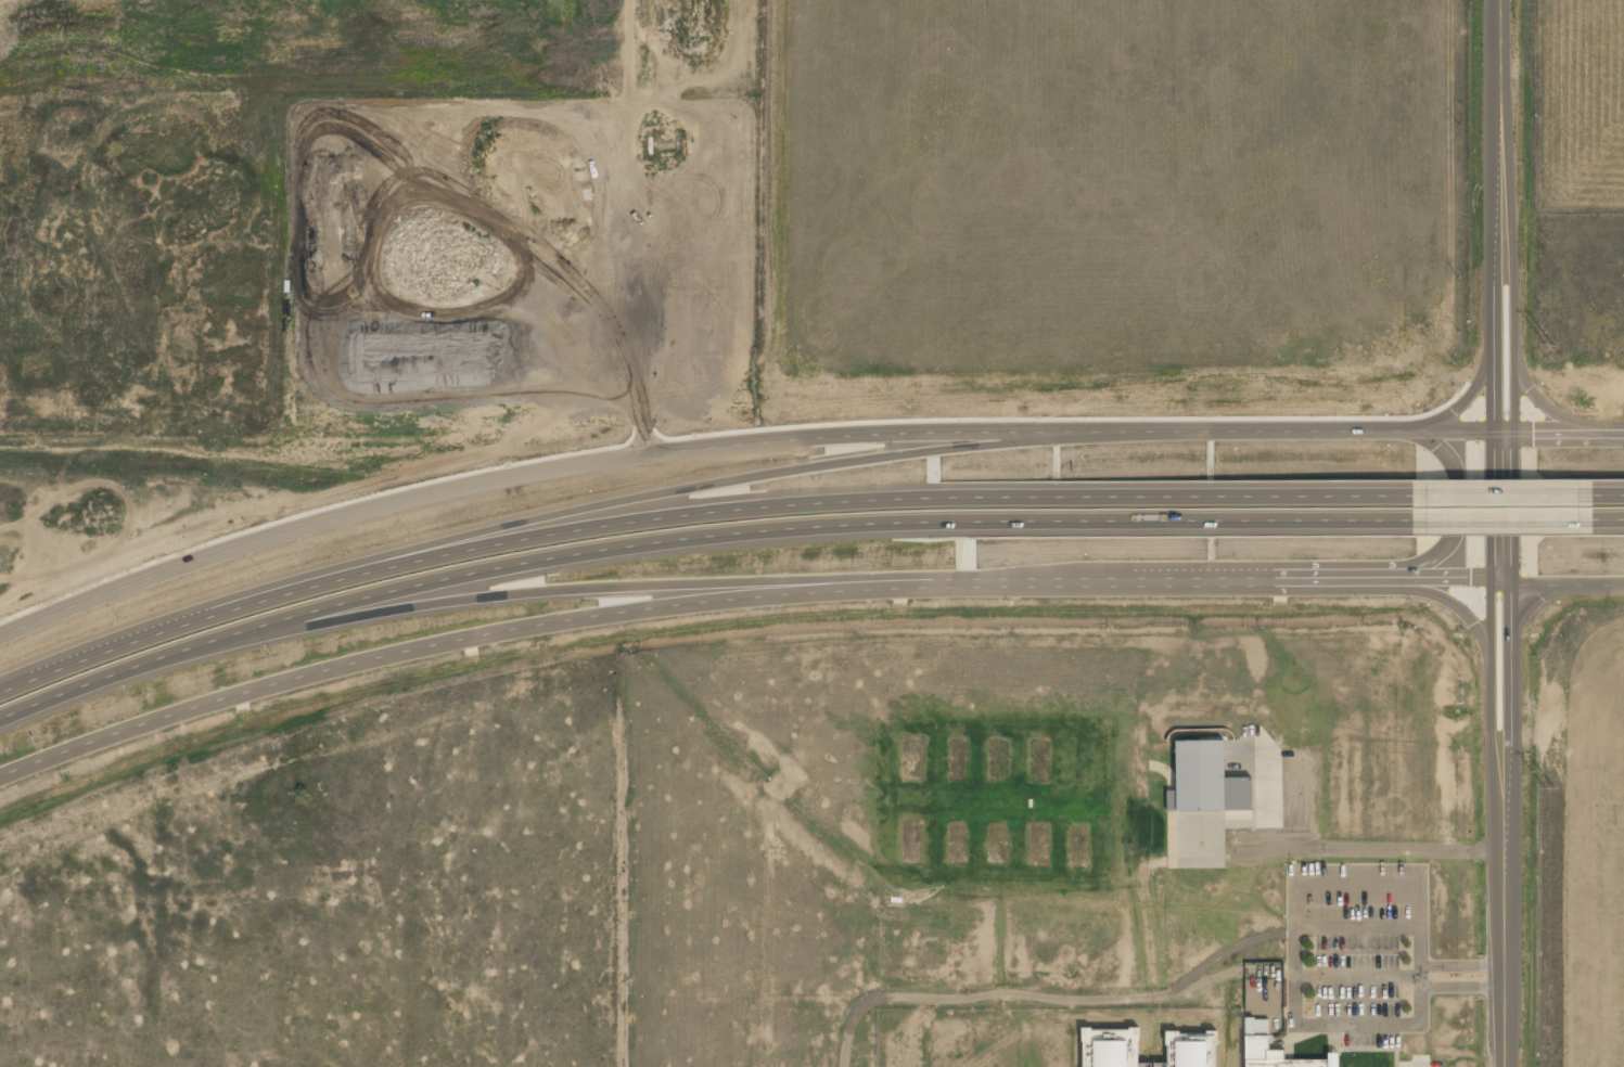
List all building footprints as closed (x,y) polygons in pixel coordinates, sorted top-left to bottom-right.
[(1226,779),(1226,742),(1177,742),(1178,790),(1168,790),(1168,812),(1253,811),(1253,779),(1226,779)] [(1340,1058),(1279,1059),(1245,1007),(1246,1066),(1340,1066),(1340,1058)] [(1224,1033),(1167,1033),(1167,1064),(1140,1064),(1140,1029),(1085,1030),(1085,1066),(1211,1066),(1224,1033)]
